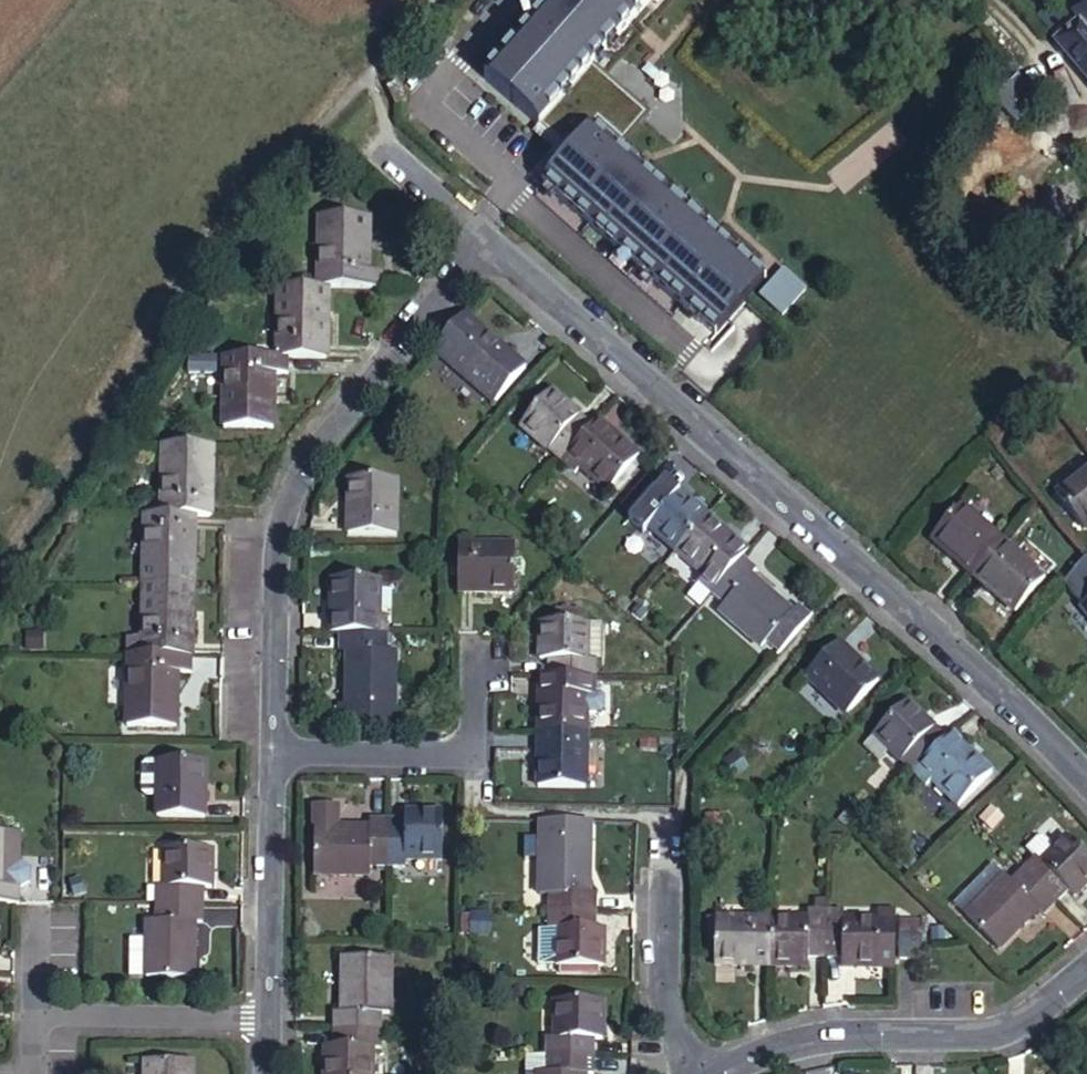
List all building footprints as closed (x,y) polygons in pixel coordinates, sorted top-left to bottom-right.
[(531,127),(561,153),(535,182),(702,327),(750,267),(612,148),(642,113),(585,64),(640,0),(542,0),(475,79),(531,127)] [(1073,5),(1083,17),(1056,39),(1086,76),(1086,4),(1073,5)] [(531,127),(525,134),(544,151),(524,173),(535,182),(561,153),(531,127)] [(329,224),(328,295),(336,295),(394,295),(394,277),(376,277),(377,226),(329,224)] [(761,276),(750,267),(702,327),(710,334),(730,311),(761,276)] [(778,269),(756,294),(777,313),(799,287),(778,269)] [(281,295),(279,365),(298,366),(336,366),(336,295),(328,295),(281,295)] [(494,393),(523,360),(482,326),(467,313),(439,346),(454,359),(494,393)] [(279,365),(230,365),(229,435),(279,435),(281,382),(296,381),(298,366),(279,365)] [(519,423),(560,460),(591,424),(548,389),(519,423)] [(560,460),(572,471),(583,461),(613,486),(643,451),(612,424),(603,435),(591,424),(560,460)] [(160,518),(191,519),(210,520),(212,450),(160,448),(160,518)] [(348,533),(397,533),(399,481),(350,481),(348,533)] [(633,526),(641,518),(671,544),(701,510),(670,483),(662,492),(650,481),(620,514),(633,526)] [(1063,507),(1086,537),(1086,488),(1063,507)] [(971,579),(1004,543),(964,507),(931,542),(971,579)] [(701,510),(671,544),(700,569),(693,578),(708,591),(718,580),(738,557),(722,544),(730,534),(701,510)] [(140,590),(190,589),(191,519),(160,518),(141,518),(140,590)] [(746,548),(730,534),(722,544),(738,557),(746,548)] [(1014,617),(1046,581),(1004,543),(971,579),(1014,617)] [(457,594),(514,595),(515,549),(459,549),(457,594)] [(758,642),(771,654),(804,617),(791,607),(785,612),(742,577),(749,567),(738,557),(718,580),(708,591),(721,602),(715,611),(754,646),(758,642)] [(338,618),(338,636),(386,637),(386,619),(374,619),(375,581),(331,580),(329,617),(338,618)] [(140,658),(188,659),(190,589),(140,590),(140,642),(140,658)] [(329,617),(329,636),(338,636),(338,618),(329,617)] [(533,664),(545,664),(545,682),(591,683),(591,665),(579,665),(582,628),(534,629),(533,664)] [(579,665),(591,665),(599,664),(600,629),(582,628),(579,665)] [(338,636),(337,650),(351,652),(350,707),(396,708),(398,652),(385,652),(386,637),(338,636)] [(140,642),(124,642),(124,658),(140,658),(140,642)] [(835,716),(869,684),(832,644),(797,677),(835,716)] [(188,675),(188,659),(140,658),(124,658),(124,729),(173,730),(175,675),(188,675)] [(533,697),(533,736),(581,737),(582,716),(582,700),(592,700),(591,683),(545,682),(544,698),(533,697)] [(890,740),(914,765),(947,734),(910,694),(877,726),(890,740)] [(595,700),(592,700),(582,700),(582,716),(595,716),(598,713),(599,703),(595,700)] [(339,707),(339,730),(396,730),(396,708),(350,707),(339,707)] [(879,751),(890,740),(877,726),(866,736),(879,751)] [(914,765),(927,779),(936,770),(961,795),(993,766),(969,738),(960,748),(947,734),(914,765)] [(581,737),(533,736),(532,790),(580,791),(581,737)] [(144,818),(192,819),(195,766),(134,764),(129,768),(128,794),(133,799),(144,799),(144,818)] [(314,806),(314,832),(336,833),(336,806),(314,806)] [(403,823),(386,822),(385,864),(401,864),(403,851),(441,852),(443,810),(406,810),(403,823)] [(386,822),(368,822),(366,833),(336,833),(314,832),(313,876),(366,876),(368,864),(385,864),(386,822)] [(514,852),(533,852),(535,833),(515,832),(514,852)] [(543,890),(543,907),(588,907),(589,889),(580,889),(582,833),(535,833),(533,852),(531,889),(543,890)] [(0,835),(0,890),(8,890),(18,885),(18,873),(9,868),(10,835),(0,835)] [(1011,874),(1042,908),(1054,898),(1062,906),(1086,883),(1086,874),(1063,846),(1049,858),(1032,872),(1024,864),(1011,874)] [(1024,864),(1032,872),(1049,858),(1039,846),(1029,846),(1017,855),(1024,864)] [(173,894),(157,895),(156,911),(201,912),(202,895),(218,894),(220,858),(174,858),(173,894)] [(937,895),(951,912),(990,876),(978,860),(937,895)] [(1011,874),(998,884),(990,876),(951,912),(980,943),(1020,908),(1029,918),(1042,908),(1011,874)] [(8,907),(8,890),(0,890),(0,907),(8,907)] [(543,907),(542,922),(556,922),(555,961),(599,963),(600,922),(588,922),(588,907),(543,907)] [(201,912),(156,911),(154,929),(143,930),(143,942),(128,942),(126,982),(189,982),(191,931),(201,930),(201,912)] [(805,971),(805,961),(820,961),(821,912),(804,912),(804,924),(765,923),(764,970),(805,971)] [(821,912),(820,961),(838,961),(839,970),(877,971),(879,924),(838,925),(838,912),(821,912)] [(882,961),(888,961),(890,940),(907,941),(909,920),(884,920),(882,961)] [(709,922),(707,969),(764,970),(765,923),(709,922)] [(888,961),(905,961),(906,954),(907,941),(890,940),(888,961)] [(343,1019),(342,1037),(382,1038),(383,1018),(396,1018),(398,965),(355,965),(352,1017),(343,1019)] [(541,1043),(541,1061),(585,1062),(586,1043),(597,1042),(598,1005),(554,1004),(552,1043),(541,1043)] [(341,1053),(329,1054),(328,1073),(369,1073),(370,1055),(381,1054),(382,1038),(342,1037),(341,1053)] [(540,1073),(584,1073),(585,1062),(541,1061),(540,1073)] [(187,1065),(142,1064),(141,1073),(186,1073),(187,1065)]
